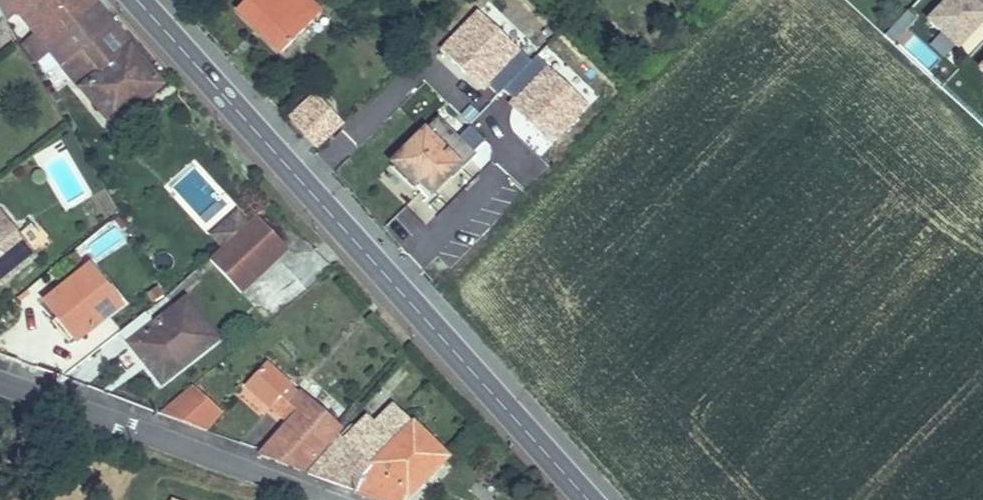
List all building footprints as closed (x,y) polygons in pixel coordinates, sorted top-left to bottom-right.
[(37,34),(51,50),(112,126),(162,85),(110,22),(93,0),(9,0),(37,34)] [(306,0),(247,0),(237,10),(282,54),(320,14),(306,0)] [(959,45),(982,19),(982,7),(976,1),(977,0),(947,0),(930,19),(959,45)] [(461,14),(434,41),(443,50),(470,23),(461,14)] [(51,50),(37,34),(24,45),(36,62),(51,50)] [(489,91),(559,145),(592,102),(522,49),(489,91)] [(315,95),(292,117),(318,146),(341,125),(315,95)] [(392,163),(408,180),(413,175),(416,179),(412,183),(427,199),(473,152),(438,117),(392,163)] [(54,242),(44,229),(39,232),(32,223),(17,235),(0,215),(0,283),(1,284),(54,242)] [(210,260),(241,293),(288,248),(257,216),(210,260)] [(120,306),(90,267),(46,302),(58,317),(63,313),(81,337),(120,306)] [(187,299),(155,324),(146,312),(121,331),(143,360),(147,356),(166,381),(218,340),(187,299)] [(72,345),(81,337),(63,313),(58,317),(53,321),(72,345)] [(162,383),(166,381),(147,356),(143,360),(162,383)] [(300,394),(266,363),(246,385),(289,423),(261,454),(260,456),(302,472),(328,442),(336,434),(341,427),(302,392),(300,394)] [(207,431),(223,412),(193,385),(160,413),(207,431)] [(308,474),(358,492),(379,499),(405,499),(447,457),(395,406),(374,426),(367,418),(343,442),(336,434),(328,442),(333,446),(308,474)]
